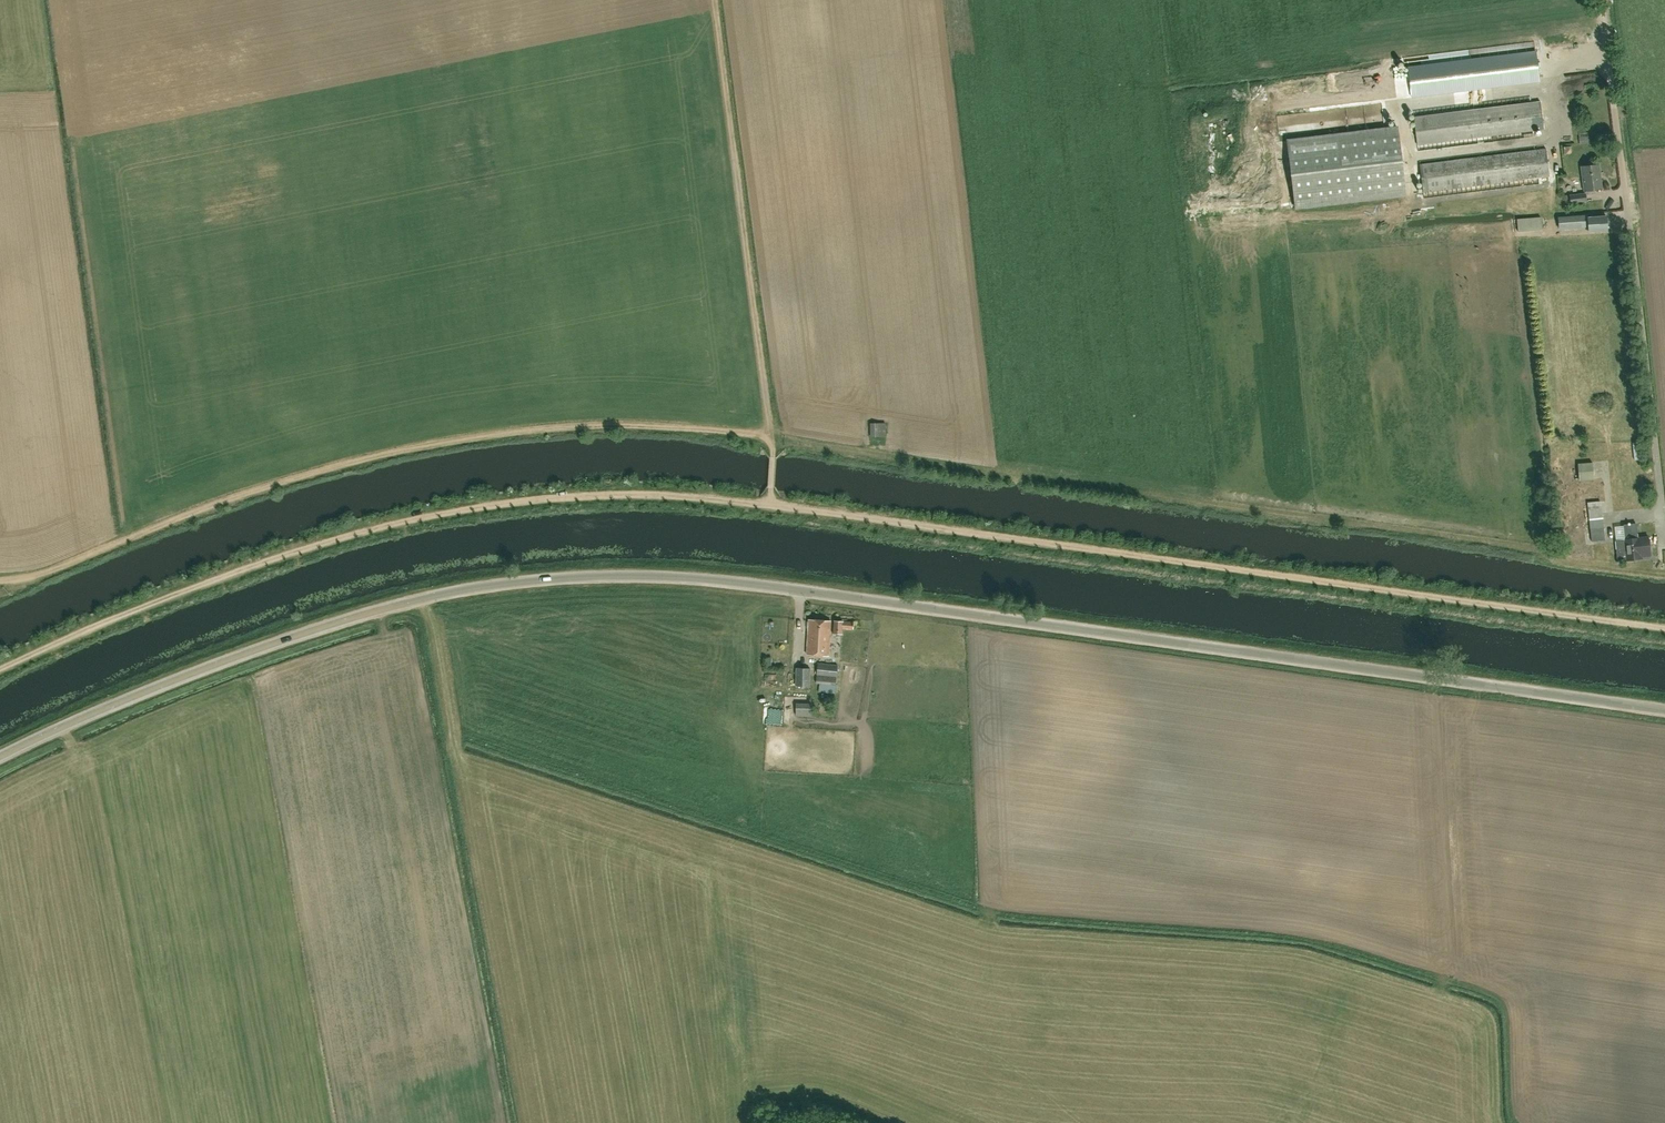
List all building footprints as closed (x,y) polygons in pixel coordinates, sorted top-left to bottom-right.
[(1449,93),(1538,82),(1534,54),(1408,70),(1412,98),(1434,95),(1434,98),(1438,98),(1438,99),(1449,97),(1449,93)] [(1417,145),(1543,129),(1540,101),(1414,117),(1417,145)] [(1295,209),(1406,196),(1398,125),(1286,139),(1295,209)] [(1578,137),(1579,145),(1590,143),(1589,136),(1578,137)] [(1423,192),(1549,176),(1546,149),(1468,158),(1467,154),(1453,156),(1454,160),(1420,164),(1423,192)] [(1594,189),(1601,189),(1598,164),(1581,166),(1585,193),(1570,195),(1571,203),(1586,201),(1585,195),(1595,193),(1594,189)] [(1292,207),(1291,188),(1281,189),(1282,208),(1292,207)] [(1588,217),(1587,214),(1558,216),(1559,228),(1582,227),(1582,224),(1588,223),(1588,231),(1607,230),(1606,216),(1588,217)] [(870,436),(880,436),(880,423),(870,423),(870,436)] [(1577,463),(1579,481),(1594,479),(1592,462),(1577,463)] [(1591,541),(1605,540),(1600,506),(1587,508),(1591,541)] [(1617,559),(1625,559),(1625,560),(1642,558),(1642,556),(1650,556),(1648,536),(1637,537),(1636,523),(1623,524),(1625,539),(1615,540),(1617,559)] [(829,656),(831,620),(809,619),(807,654),(829,656)] [(853,629),(853,621),(834,620),(833,633),(843,634),(843,629),(853,629)] [(817,669),(817,675),(837,677),(838,665),(818,663),(817,669)] [(796,667),(796,673),(796,686),(810,687),(810,668),(806,668),(796,667)] [(836,685),(837,677),(817,675),(816,683),(836,685)] [(797,701),(797,711),(811,711),(811,700),(797,701)]
